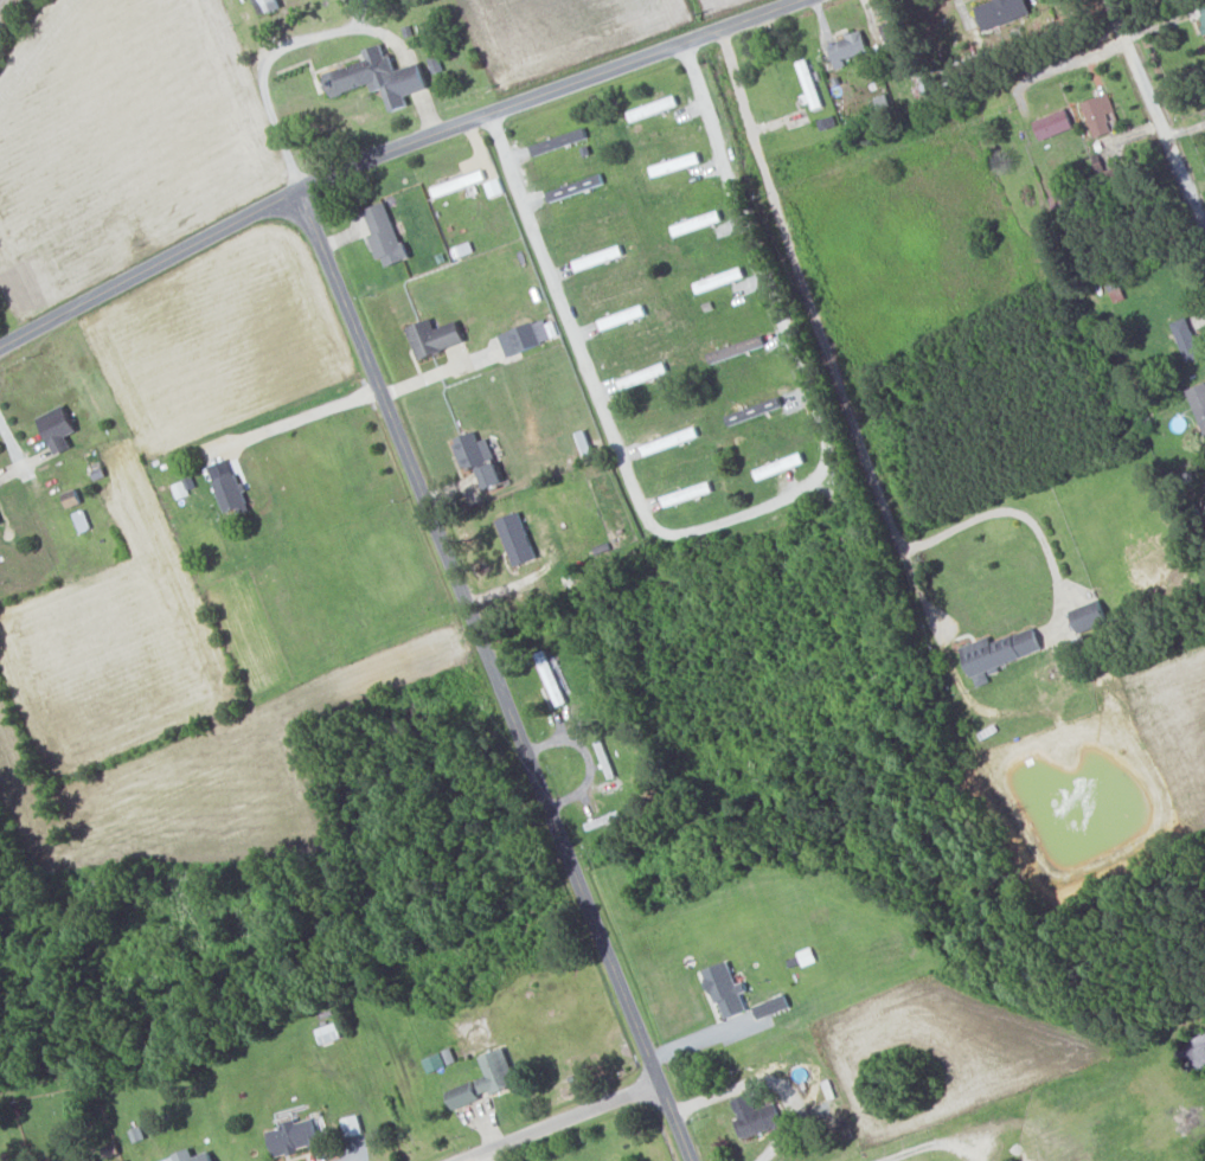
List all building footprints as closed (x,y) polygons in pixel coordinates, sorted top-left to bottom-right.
[(983,29),(1032,14),(1027,0),(992,0),(976,5),(983,29)] [(885,43),(905,39),(900,18),(881,22),(885,43)] [(847,64),(845,57),(869,50),(862,28),(845,33),(847,38),(828,44),(835,67),(847,64)] [(325,72),(333,95),(370,84),(373,90),(384,87),(391,110),(409,104),(406,94),(428,87),(421,62),(394,70),(385,42),(364,49),(367,59),(325,72)] [(814,109),(823,105),(807,58),(797,61),(807,92),(800,94),(803,104),(811,101),(814,109)] [(1114,111),(1109,93),(1083,100),(1093,137),(1112,131),(1106,113),(1114,111)] [(627,111),(631,121),(679,104),(675,94),(627,111)] [(1034,120),(1041,140),(1074,127),(1067,107),(1034,120)] [(534,155),(581,140),(578,130),(531,145),(534,155)] [(649,165),(652,176),(701,161),(698,150),(649,165)] [(486,179),(483,169),(431,186),(435,196),(486,179)] [(585,187),(582,179),(548,192),(551,200),(585,187)] [(386,200),(364,209),(374,234),(371,235),(383,267),(408,257),(386,200)] [(674,235),(722,220),(718,209),(671,225),(674,235)] [(696,293),(745,277),(741,266),(693,282),(696,293)] [(598,320),(602,330),(646,314),(643,304),(598,320)] [(1202,355),(1188,316),(1172,322),(1186,361),(1202,355)] [(418,358),(465,341),(457,319),(435,327),(431,317),(407,326),(418,358)] [(498,333),(507,357),(541,343),(532,320),(498,333)] [(623,389),(668,371),(665,361),(619,380),(623,389)] [(1204,434),(1204,382),(1186,389),(1204,434)] [(66,435),(75,431),(65,405),(39,415),(53,454),(71,447),(66,435)] [(503,482),(487,436),(478,440),(475,431),(452,438),(464,470),(475,466),(483,489),(503,482)] [(665,449),(662,440),(642,444),(645,454),(665,449)] [(754,470),(758,480),(805,462),(801,451),(754,470)] [(249,510),(235,473),(213,482),(224,512),(236,507),(239,514),(249,510)] [(666,506),(713,491),(709,480),(662,496),(666,506)] [(78,532),(90,529),(84,509),(73,512),(78,532)] [(512,565),(535,560),(522,512),(499,518),(512,565)] [(1071,611),(1081,632),(1109,620),(1100,599),(1071,611)] [(1042,650),(1034,627),(992,642),(990,636),(961,646),(971,675),(1042,650)] [(802,966),(817,961),(812,947),(797,952),(802,966)] [(741,993),(748,991),(745,982),(736,985),(729,962),(706,969),(722,1019),(747,1011),(741,993)] [(791,1008),(788,995),(755,1004),(759,1017),(791,1008)] [(316,1029),(321,1045),(341,1038),(335,1022),(316,1029)] [(516,1085),(506,1048),(480,1055),(486,1077),(477,1079),(482,1095),(516,1085)] [(445,1066),(439,1052),(422,1060),(428,1074),(445,1066)] [(454,1109),(480,1099),(473,1080),(447,1091),(454,1109)] [(732,1099),(739,1117),(735,1119),(742,1139),(783,1124),(775,1103),(760,1108),(753,1091),(732,1099)] [(364,1133),(358,1114),(343,1119),(349,1137),(364,1133)] [(268,1132),(277,1159),(322,1145),(314,1118),(296,1123),(294,1117),(279,1122),(281,1128),(268,1132)] [(210,1151),(194,1156),(192,1149),(159,1160),(214,1160),(210,1151)]
